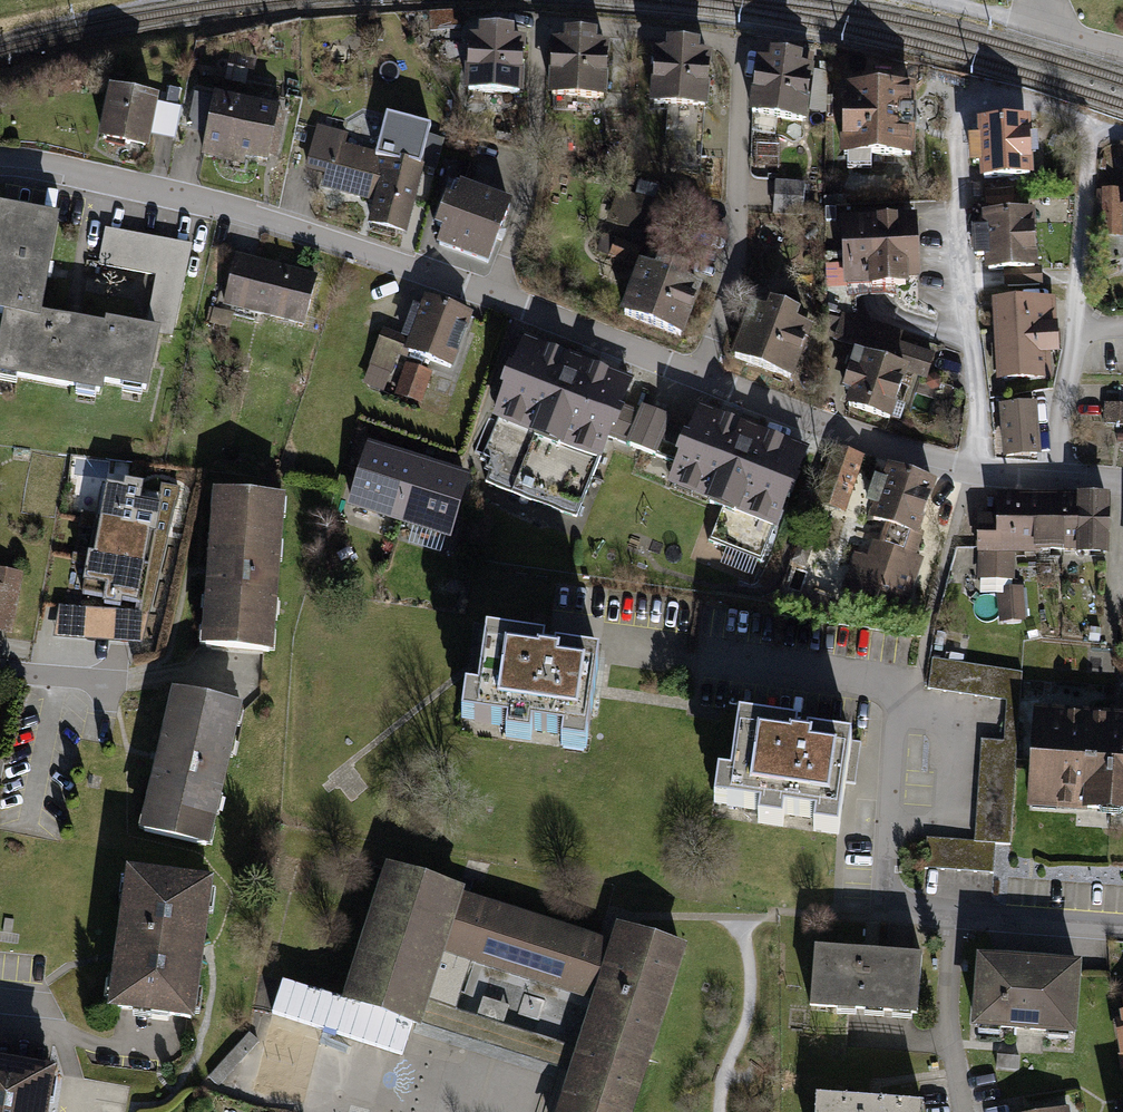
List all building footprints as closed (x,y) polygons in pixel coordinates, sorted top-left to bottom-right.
[(459,12),(428,15),(429,30),(460,28),(459,12)] [(477,40),(464,40),(463,97),(523,98),(525,43),(513,42),(513,32),(477,31),(477,40)] [(562,45),(550,44),(548,100),(606,102),(609,46),(596,45),(597,36),(562,35),(562,45)] [(666,54),(653,53),(649,108),(667,109),(662,168),(700,176),(704,112),(709,112),(713,56),(700,55),(700,46),(667,43),(666,54)] [(768,64),(757,62),(748,118),(807,128),(816,70),(802,68),(804,59),(769,54),(768,64)] [(233,68),(230,82),(245,85),(248,71),(233,68)] [(819,72),(814,112),(827,114),(827,72),(819,72)] [(917,89),(842,88),(841,159),(916,160),(917,89)] [(162,100),(113,89),(102,139),(151,150),(155,136),(161,103),(162,100)] [(206,134),(214,97),(193,93),(186,130),(206,134)] [(279,107),(214,94),(214,97),(206,134),(202,157),(244,166),(246,159),(268,163),(279,107)] [(182,107),(161,103),(155,136),(176,140),(182,107)] [(376,153),(335,143),(327,177),(323,189),(370,201),(373,202),(367,225),(406,235),(424,167),(437,170),(445,140),(428,136),(431,128),(385,116),(376,153)] [(981,168),(982,184),(1036,180),(1033,121),(979,124),(980,140),(970,141),(971,169),(981,168)] [(327,177),(335,143),(338,132),(316,126),(305,171),(327,177)] [(805,185),(776,183),(773,215),(802,217),(805,185)] [(508,207),(448,184),(434,219),(438,221),(436,227),(443,230),(438,243),(487,262),(508,207)] [(618,190),(608,225),(657,237),(666,215),(702,221),(700,197),(671,190),(667,204),(618,190)] [(1102,191),(1100,237),(1122,237),(1122,192),(1102,191)] [(45,318),(63,221),(0,209),(0,318),(7,319),(44,326),(45,318)] [(986,261),(987,274),(1005,274),(1040,272),(1038,213),(984,216),(984,231),(973,231),(974,261),(986,261)] [(919,216),(842,220),(845,288),(869,286),(869,292),(910,290),(909,281),(922,280),(919,216)] [(191,245),(105,229),(99,266),(156,277),(147,327),(175,332),(191,245)] [(597,251),(633,265),(640,249),(603,235),(597,251)] [(316,276),(235,255),(222,307),(302,328),(316,276)] [(654,271),(640,266),(621,319),(685,342),(703,291),(688,285),(692,275),(657,262),(654,271)] [(1040,272),(1005,274),(1005,286),(1043,284),(1043,272),(1040,272)] [(1056,298),(993,302),(998,384),(1052,381),(1050,355),(1059,354),(1056,298)] [(472,317),(424,299),(403,354),(451,372),(472,317)] [(767,316),(749,309),(730,362),(794,386),(814,333),(799,327),(802,318),(771,307),(767,316)] [(234,313),(213,309),(209,326),(230,330),(234,313)] [(843,315),(834,344),(857,351),(856,355),(910,372),(928,378),(936,355),(899,343),(903,333),(843,315)] [(44,326),(7,319),(0,355),(0,382),(107,402),(109,390),(152,398),(164,334),(109,324),(108,330),(45,318),(44,326)] [(403,337),(382,330),(369,366),(390,373),(403,337)] [(637,380),(524,337),(511,371),(508,370),(499,393),(502,394),(491,422),(496,423),(483,456),(492,459),(489,467),(496,470),(492,479),(576,511),(595,462),(601,464),(610,442),(611,438),(618,441),(627,415),(623,414),(625,407),(637,380)] [(910,372),(856,355),(844,393),(852,395),(847,410),(893,425),(910,372)] [(431,374),(405,365),(394,396),(420,406),(431,374)] [(390,373),(369,366),(362,386),(382,394),(390,373)] [(1105,404),(1103,425),(1122,426),(1122,405),(1105,404)] [(1037,405),(999,408),(1003,461),(1041,458),(1037,405)] [(639,412),(625,407),(623,414),(627,415),(618,441),(611,438),(610,442),(657,460),(658,456),(677,463),(686,441),(666,434),(672,418),(641,407),(639,412)] [(810,451),(698,408),(686,441),(677,463),(666,492),(706,507),(704,511),(722,518),(713,541),(761,559),(772,531),(778,533),(788,507),(793,509),(801,486),(797,485),(810,451)] [(421,462),(368,445),(347,510),(399,527),(421,462)] [(833,450),(815,506),(846,516),(864,460),(833,450)] [(470,478),(421,462),(399,527),(448,544),(470,478)] [(854,555),(841,592),(907,614),(925,560),(918,558),(926,534),(923,533),(938,486),(889,470),(884,484),(876,481),(867,507),(874,510),(870,524),(887,530),(881,547),(874,545),(869,560),(854,555)] [(99,517),(80,514),(79,521),(153,535),(159,500),(140,496),(141,490),(122,486),(121,494),(104,491),(99,517)] [(162,486),(159,500),(153,535),(146,570),(139,611),(138,615),(148,616),(179,489),(162,486)] [(282,501),(210,496),(205,571),(200,652),(271,657),(282,501)] [(1014,557),(1014,498),(999,498),(999,518),(978,518),(978,581),(1014,581),(1014,557)] [(1036,554),(1036,498),(1014,498),(1014,557),(1036,557),(1036,554)] [(1078,554),(1079,502),(1079,498),(1036,498),(1036,554),(1078,554)] [(1109,503),(1079,502),(1078,554),(1078,562),(1108,562),(1109,503)] [(153,535),(79,521),(77,530),(96,533),(91,560),(146,570),(153,535)] [(800,544),(792,565),(806,569),(813,549),(800,544)] [(146,570),(91,560),(72,556),(71,564),(84,567),(80,589),(103,594),(99,611),(118,613),(119,607),(139,611),(146,570)] [(13,636),(25,574),(0,569),(0,634),(13,636)] [(1022,589),(998,591),(1001,624),(1025,621),(1022,589)] [(950,593),(947,601),(956,604),(959,596),(950,593)] [(58,607),(54,638),(141,645),(148,616),(138,615),(118,613),(99,611),(58,607)] [(1101,629),(1090,628),(1089,642),(1100,643),(1101,629)] [(598,667),(488,649),(474,730),(585,748),(598,667)] [(982,742),(980,793),(1012,796),(1023,674),(933,660),(928,689),(1007,703),(1003,743),(982,742)] [(240,715),(171,698),(156,757),(137,837),(206,854),(240,715)] [(1028,813),(1084,817),(1085,820),(1122,823),(1122,717),(1036,711),(1028,813)] [(845,751),(734,731),(720,810),(831,830),(845,751)] [(976,842),(927,839),(925,869),(993,874),(995,846),(1008,847),(1012,796),(980,793),(976,842)] [(340,996),(281,977),(270,1013),(402,1055),(412,1022),(419,1024),(421,1021),(428,1000),(454,1008),(470,960),(593,999),(578,1046),(570,1068),(557,1111),(632,1111),(687,941),(616,918),(610,937),(462,890),(464,885),(384,859),(340,996)] [(206,873),(122,863),(110,957),(104,1004),(187,1015),(206,873)] [(872,946),(816,941),(811,1003),(917,1011),(922,949),(872,946)] [(1082,957),(977,950),(972,1023),(1025,1026),(1077,1030),(1082,957)] [(428,1000),(421,1021),(570,1068),(578,1046),(504,1023),(510,1004),(483,995),(476,1015),(454,1008),(428,1000)] [(259,1040),(248,1031),(203,1082),(219,1085),(259,1040)] [(0,1052),(0,1111),(49,1111),(58,1062),(0,1052)] [(1020,1054),(998,1052),(996,1070),(1018,1072),(1020,1054)] [(817,1091),(816,1111),(923,1111),(924,1099),(874,1095),(817,1091)]
